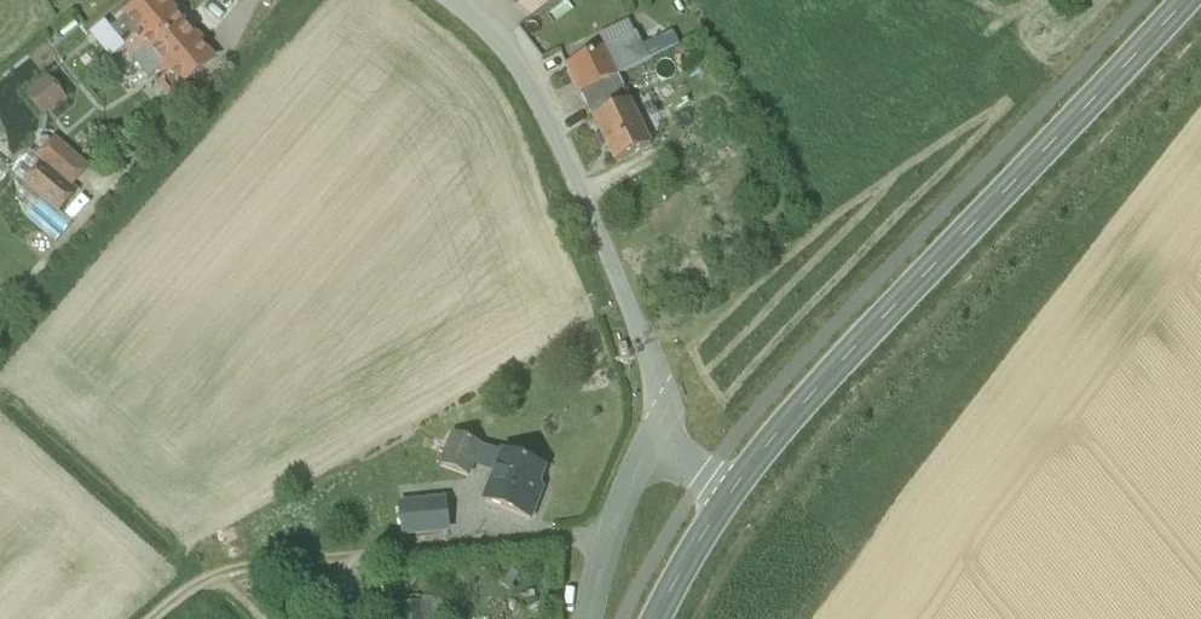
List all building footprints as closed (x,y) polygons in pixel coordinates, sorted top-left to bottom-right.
[(164,0),(128,0),(117,8),(121,13),(107,23),(125,46),(140,35),(146,41),(160,28),(158,25),(174,12),(164,0)] [(195,37),(174,12),(158,25),(160,28),(146,41),(140,35),(125,46),(132,56),(147,45),(163,63),(195,37)] [(657,26),(637,36),(649,60),(669,50),(657,26)] [(96,61),(70,29),(54,41),(67,56),(72,53),(86,70),(96,61)] [(636,33),(605,48),(618,75),(649,60),(637,36),(636,33)] [(211,58),(195,37),(163,63),(147,45),(132,56),(150,77),(161,69),(165,76),(159,81),(162,84),(161,88),(168,96),(175,96),(183,90),(183,85),(196,76),(195,74),(198,71),(197,69),(211,58)] [(605,48),(567,66),(581,94),(618,75),(605,48)] [(60,74),(31,96),(43,111),(71,88),(60,74)] [(587,107),(624,89),(618,75),(581,94),(587,107)] [(593,120),(630,101),(624,89),(587,107),(593,120)] [(593,120),(615,164),(651,146),(630,101),(593,120)] [(668,130),(676,146),(691,138),(683,122),(668,130)] [(53,210),(91,168),(55,136),(17,178),(53,210)] [(28,218),(53,237),(66,221),(41,202),(28,218)] [(441,466),(468,477),(481,445),(453,435),(441,466)] [(544,470),(497,452),(488,475),(494,477),(484,502),(530,520),(538,500),(533,498),(544,470)] [(404,535),(447,531),(444,503),(401,507),(404,535)] [(494,573),(507,583),(519,568),(505,558),(494,573)] [(402,616),(452,613),(450,578),(400,582),(402,616)]
